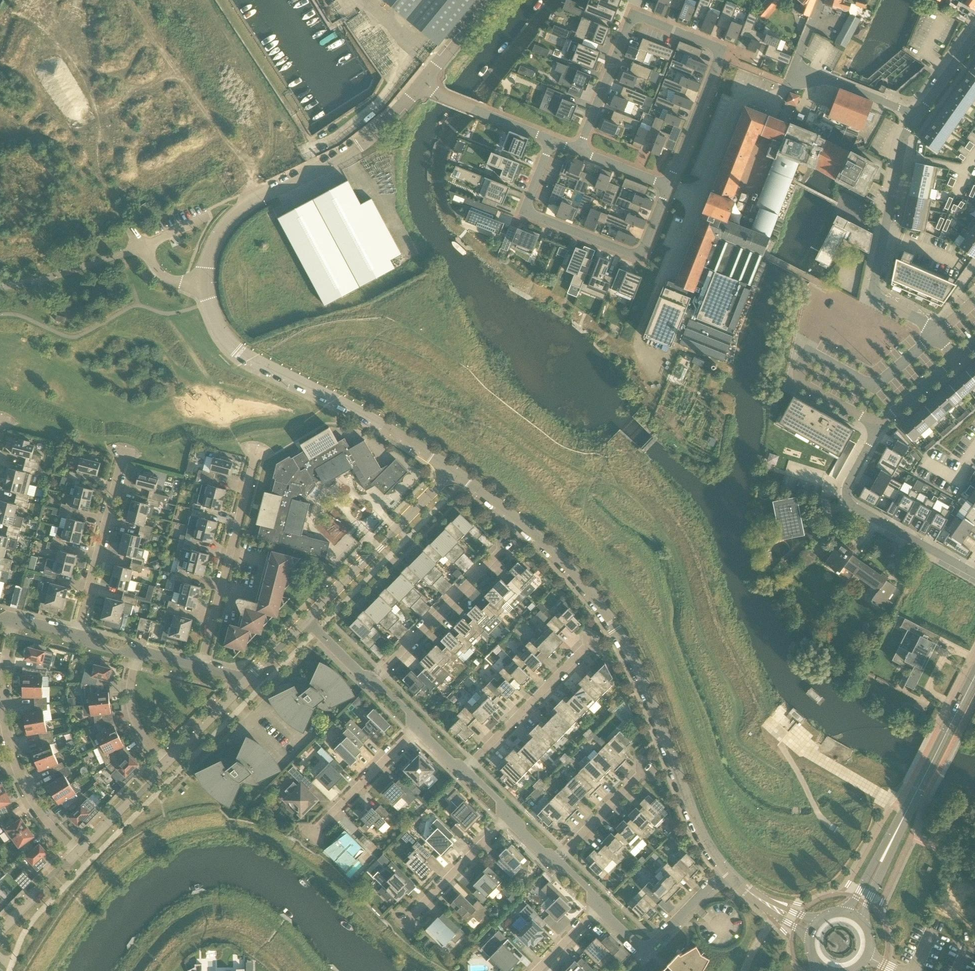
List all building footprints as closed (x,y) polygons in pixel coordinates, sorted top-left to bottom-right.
[(437,45),(474,0),(383,0),(437,45)] [(613,14),(615,15),(621,1),(619,0),(591,0),(593,1),(589,13),(610,22),(613,14)] [(671,0),(651,0),(658,3),(654,12),(664,16),(671,0)] [(695,7),(684,3),(685,0),(673,0),(670,7),(682,12),(678,21),(688,25),(695,7)] [(719,16),(708,12),(713,0),(700,0),(694,17),(705,21),(701,30),(711,34),(719,16)] [(764,9),(768,13),(780,0),(771,0),(764,9)] [(802,3),(799,13),(809,17),(816,0),(799,0),(802,3)] [(824,4),(843,9),(844,11),(846,11),(848,11),(848,10),(849,10),(851,4),(865,8),(867,2),(860,0),(825,0),(824,4)] [(961,3),(959,8),(972,15),(974,10),(974,0),(955,0),(961,3)] [(735,44),(742,25),(731,21),(737,5),(736,5),(727,1),(717,26),(728,30),(725,40),(735,44)] [(574,7),(572,13),(579,16),(581,17),(583,10),(574,7)] [(762,21),(768,13),(764,9),(757,16),(762,21)] [(756,52),(760,43),(761,41),(763,34),(754,30),(758,19),(750,12),(750,13),(741,35),(750,39),(752,40),(749,47),(748,49),(756,52)] [(844,26),(855,31),(861,20),(850,14),(844,26)] [(583,18),(579,30),(587,33),(585,39),(604,46),(611,29),(583,18)] [(790,65),(793,57),(793,56),(777,50),(782,39),(767,26),(763,34),(761,41),(769,44),(769,46),(765,56),(789,65),(790,65)] [(852,36),(855,31),(844,26),(842,31),(852,36)] [(566,37),(568,31),(562,29),(560,35),(566,37)] [(842,31),(839,36),(849,42),(852,36),(842,31)] [(839,36),(836,42),(846,47),(849,42),(839,36)] [(658,44),(644,39),(643,38),(639,48),(639,50),(631,47),(629,46),(625,56),(644,63),(648,53),(649,53),(653,54),(670,61),(671,59),(674,50),(658,44)] [(597,62),(595,61),(599,52),(571,41),(567,51),(572,53),(569,60),(594,70),(597,62)] [(691,56),(687,65),(687,66),(696,69),(695,70),(705,73),(708,65),(706,65),(699,62),(699,60),(703,51),(680,41),(676,50),(677,50),(691,56)] [(542,49),(540,54),(547,57),(550,52),(542,49)] [(916,60),(915,59),(907,53),(906,53),(902,50),(868,79),(848,71),(845,79),(861,85),(879,92),(882,86),(896,91),(925,66),(916,60)] [(684,53),(677,51),(675,59),(681,61),(684,53)] [(697,92),(701,84),(699,83),(691,80),(692,79),(695,70),(696,69),(687,66),(687,65),(673,60),(669,69),(683,74),(679,84),(688,88),(697,92)] [(558,62),(555,71),(562,74),(558,83),(571,88),(572,85),(586,91),(592,76),(558,62)] [(647,68),(634,63),(630,72),(629,74),(622,71),(620,70),(616,80),(621,82),(634,87),(639,77),(648,81),(648,80),(650,75),(652,70),(647,68)] [(533,78),(535,73),(527,70),(525,75),(533,78)] [(658,78),(660,73),(652,70),(650,75),(651,76),(658,78)] [(963,81),(974,90),(974,80),(968,75),(963,81)] [(681,107),(690,110),(693,102),(691,101),(684,98),(685,97),(688,88),(679,84),(666,78),(665,78),(662,87),(676,93),(672,102),(681,106),(681,107)] [(974,98),(974,90),(963,81),(957,91),(972,102),(974,98)] [(644,95),(629,89),(624,87),(620,97),(619,98),(612,95),(611,95),(610,94),(606,105),(624,112),(629,101),(630,101),(644,107),(645,104),(648,97),(648,96),(644,95)] [(553,96),(547,112),(571,122),(578,105),(563,99),(565,94),(548,88),(546,93),(553,96)] [(873,103),(841,90),(840,90),(833,107),(829,117),(862,130),(866,120),(872,122),(875,115),(869,113),(873,103)] [(957,91),(950,100),(966,111),(972,102),(957,91)] [(799,97),(790,93),(787,102),(796,106),(799,97)] [(655,99),(654,99),(648,97),(645,104),(652,107),(653,105),(655,99)] [(658,97),(655,105),(669,111),(665,121),(663,120),(663,121),(672,124),(673,124),(683,128),(686,121),(684,120),(677,117),(677,115),(681,107),(681,106),(672,102),(658,97)] [(959,120),(966,111),(950,100),(944,109),(959,120)] [(746,107),(717,178),(675,284),(669,281),(666,288),(646,338),(671,348),(674,342),(680,344),(723,361),(753,286),(750,285),(762,254),(799,161),(778,154),(776,160),(775,159),(773,163),(756,206),(753,205),(751,211),(758,213),(755,219),(744,214),(740,225),(732,222),(727,220),(734,201),(736,201),(737,198),(734,196),(738,186),(759,133),(763,135),(763,134),(771,117),(746,107)] [(953,130),(959,120),(944,109),(937,119),(953,130)] [(640,121),(614,111),(611,121),(610,122),(603,119),(601,119),(597,129),(615,136),(622,139),(626,128),(630,129),(636,132),(638,127),(640,121)] [(646,140),(653,143),(657,134),(659,130),(663,121),(663,120),(656,117),(650,131),(640,127),(633,146),(641,149),(642,147),(644,139),(646,140)] [(818,136),(777,119),(773,118),(771,117),(763,134),(766,136),(770,137),(769,138),(774,140),(767,156),(775,159),(776,160),(778,154),(799,161),(814,167),(836,180),(863,194),(878,167),(852,153),(825,140),(818,136)] [(937,119),(930,128),(946,139),(953,130),(937,119)] [(663,147),(664,147),(674,151),(683,128),(673,124),(672,124),(663,121),(659,130),(657,134),(653,143),(655,144),(651,153),(659,156),(660,154),(663,147)] [(946,139),(930,128),(921,140),(937,152),(946,139)] [(528,143),(529,139),(510,131),(508,135),(502,150),(508,152),(520,157),(522,158),(528,143)] [(512,182),(519,164),(492,153),(487,164),(503,170),(500,178),(512,182)] [(575,158),(574,159),(567,156),(560,174),(567,176),(578,181),(574,191),(584,194),(585,194),(588,187),(589,185),(592,176),(582,172),(581,172),(582,169),(584,164),(585,162),(575,158)] [(914,174),(936,178),(938,168),(916,163),(914,174)] [(510,187),(496,182),(456,166),(455,170),(462,172),(459,178),(469,182),(468,183),(477,186),(478,186),(482,188),(479,196),(502,205),(503,205),(508,194),(510,187)] [(612,173),(602,169),(599,178),(592,176),(589,185),(606,192),(602,201),(613,206),(613,205),(616,196),(620,187),(610,183),(609,182),(612,175),(612,173)] [(912,184),(934,189),(936,178),(914,174),(912,184)] [(649,187),(629,180),(626,178),(622,187),(634,192),(636,193),(633,202),(642,206),(641,207),(648,209),(651,210),(654,202),(652,201),(645,199),(645,197),(649,187)] [(361,204),(349,181),(348,180),(348,181),(313,199),(287,213),(279,218),(278,218),(305,267),(326,306),(396,269),(391,261),(402,255),(402,254),(372,199),(361,204)] [(563,197),(567,187),(556,183),(549,202),(559,206),(560,206),(558,213),(557,214),(557,216),(567,220),(574,201),(563,197)] [(909,195),(932,200),(932,199),(930,199),(932,189),(934,190),(934,189),(912,184),(909,195)] [(450,199),(462,203),(464,197),(452,193),(450,199)] [(595,198),(585,194),(584,194),(577,213),(587,217),(588,217),(585,225),(584,227),(594,231),(598,221),(605,224),(606,223),(605,223),(608,215),(602,212),(601,212),(591,208),(595,198)] [(930,210),(932,200),(909,195),(907,206),(930,210)] [(500,235),(501,233),(504,223),(495,220),(493,219),(496,210),(496,209),(466,197),(463,205),(471,208),(471,210),(470,210),(468,216),(466,221),(500,235)] [(633,202),(630,201),(618,197),(615,205),(627,210),(629,211),(625,221),(632,223),(632,224),(643,229),(647,221),(645,220),(637,217),(638,215),(641,207),(642,206),(633,202)] [(135,210),(136,211),(142,220),(153,212),(147,203),(135,210)] [(905,216),(928,221),(930,210),(907,206),(905,216)] [(625,221),(623,220),(609,214),(608,215),(605,223),(606,223),(616,227),(619,228),(615,239),(627,244),(634,246),(636,240),(637,238),(635,237),(633,237),(627,234),(628,233),(632,224),(632,223),(625,221)] [(841,254),(866,268),(871,245),(873,233),(837,215),(833,223),(835,224),(817,259),(821,261),(819,265),(827,269),(829,265),(840,244),(845,246),(841,254)] [(903,227),(925,232),(928,221),(905,216),(903,227)] [(970,228),(963,237),(965,239),(974,246),(974,232),(970,228)] [(514,252),(531,259),(539,239),(522,232),(521,235),(516,233),(511,247),(516,249),(514,252)] [(965,239),(959,247),(974,259),(974,258),(974,246),(965,239)] [(499,253),(506,256),(509,250),(501,247),(499,253)] [(560,247),(557,254),(566,258),(566,257),(569,250),(560,247)] [(588,252),(583,250),(576,247),(571,261),(567,271),(575,275),(571,285),(581,289),(584,283),(587,275),(587,274),(580,271),(582,265),(589,268),(590,268),(592,260),(586,258),(586,257),(588,252)] [(903,253),(900,260),(898,259),(896,259),(891,284),(894,285),(902,289),(909,292),(924,298),(930,301),(938,305),(941,306),(956,285),(955,284),(954,284),(953,283),(952,283),(910,265),(911,262),(914,255),(904,251),(903,253)] [(611,262),(600,257),(600,258),(589,285),(589,286),(596,289),(597,289),(594,295),(594,296),(604,300),(606,297),(613,278),(606,275),(611,263),(611,262)] [(629,272),(627,271),(626,275),(625,277),(617,274),(614,283),(613,286),(614,286),(613,290),(611,289),(613,290),(633,298),(634,297),(634,298),(642,278),(629,272)] [(685,354),(681,362),(699,370),(703,362),(685,354)] [(974,381),(974,364),(974,363),(966,370),(974,381)] [(958,378),(970,392),(974,387),(974,381),(966,370),(958,378)] [(962,399),(970,392),(958,378),(950,385),(962,399)] [(950,385),(941,392),(953,406),(962,399),(950,385)] [(945,413),(953,406),(941,392),(933,399),(945,413)] [(786,416),(782,424),(790,428),(788,431),(789,431),(790,429),(809,439),(808,442),(809,442),(810,440),(829,450),(828,453),(829,453),(830,451),(831,450),(841,455),(855,430),(794,396),(784,415),(786,416)] [(933,399),(925,406),(937,420),(945,413),(933,399)] [(917,413),(929,427),(937,420),(925,406),(917,413)] [(917,413),(908,420),(920,434),(929,427),(917,413)] [(912,441),(920,434),(908,420),(900,427),(912,441)] [(329,427),(312,437),(301,444),(305,451),(292,459),(290,456),(277,464),(274,478),(276,479),(272,494),(265,492),(257,524),(261,525),(258,538),(327,556),(330,542),(302,535),(310,503),(305,502),(306,496),(308,496),(317,484),(316,483),(322,480),(325,485),(353,468),(366,491),(375,486),(385,495),(409,472),(396,459),(389,466),(388,465),(382,469),(365,440),(351,448),(345,438),(338,442),(329,427)] [(898,466),(903,457),(911,444),(898,430),(896,432),(893,438),(898,441),(893,450),(887,447),(882,457),(898,466)] [(25,466),(39,470),(43,456),(33,453),(35,446),(30,445),(31,442),(20,439),(19,442),(16,441),(13,453),(27,457),(25,466)] [(201,477),(214,480),(216,471),(230,475),(233,463),(230,462),(231,459),(220,456),(219,459),(214,458),(210,473),(199,470),(199,471),(196,470),(195,474),(198,475),(197,476),(201,477)] [(69,478),(81,481),(83,472),(98,476),(101,463),(97,462),(98,459),(88,457),(87,460),(81,458),(77,473),(70,472),(69,478)] [(898,466),(882,457),(876,467),(882,470),(876,480),(898,492),(900,490),(903,485),(892,478),(898,466)] [(39,470),(25,466),(23,472),(9,468),(6,479),(30,485),(32,475),(35,476),(37,469),(39,470)] [(148,498),(161,502),(168,503),(170,497),(155,493),(159,478),(154,477),(154,474),(144,471),(143,474),(140,473),(136,486),(151,489),(148,498)] [(905,481),(912,485),(916,479),(909,475),(905,481)] [(212,486),(214,480),(201,477),(197,476),(196,482),(203,484),(200,494),(206,496),(224,500),(226,490),(212,486)] [(80,487),(81,481),(69,478),(67,484),(76,487),(74,496),(91,501),(94,490),(80,487)] [(27,495),(30,485),(6,479),(3,489),(18,493),(16,499),(28,502),(30,495),(27,495)] [(898,492),(876,480),(871,490),(865,487),(859,497),(876,506),(883,494),(894,500),(898,492)] [(917,480),(912,490),(920,494),(924,486),(925,484),(917,480)] [(920,494),(912,490),(911,489),(908,494),(900,490),(898,492),(894,500),(887,513),(894,517),(899,507),(908,512),(909,512),(916,499),(917,499),(920,494)] [(224,500),(206,496),(200,494),(198,504),(195,503),(193,509),(205,513),(207,507),(221,511),(224,500)] [(62,504),(61,510),(73,513),(74,508),(88,511),(91,501),(74,496),(69,495),(67,505),(62,504)] [(159,508),(161,502),(148,498),(147,504),(133,500),(130,511),(147,515),(152,517),(155,507),(159,508)] [(932,508),(933,508),(936,503),(932,500),(927,498),(924,504),(917,499),(916,499),(909,512),(908,512),(903,522),(910,526),(916,516),(925,521),(932,508)] [(28,502),(16,499),(15,504),(0,501),(0,502),(0,512),(15,515),(18,506),(27,508),(28,502)] [(778,513),(780,526),(782,537),(802,533),(800,523),(797,509),(795,499),(776,503),(778,513)] [(952,512),(948,510),(944,507),(940,512),(933,508),(932,508),(925,521),(919,531),(926,535),(932,525),(942,530),(945,525),(947,520),(951,514),(952,512)] [(188,526),(198,528),(215,533),(218,522),(204,519),(205,513),(193,509),(191,516),(191,517),(193,517),(191,526),(189,525),(188,526)] [(71,519),(73,513),(61,510),(59,517),(68,519),(65,529),(83,533),(85,523),(71,519)] [(145,525),(147,515),(130,511),(127,521),(141,525),(140,531),(152,534),(154,527),(145,525)] [(15,515),(0,512),(0,523),(9,525),(8,531),(20,534),(24,518),(15,515)] [(951,523),(968,535),(974,525),(974,526),(974,517),(968,512),(963,520),(956,515),(955,516),(951,523)] [(479,539),(482,542),(487,537),(474,524),(472,526),(461,515),(454,521),(453,520),(448,525),(462,538),(468,531),(477,540),(479,539)] [(832,516),(825,518),(826,526),(833,519),(832,516)] [(951,523),(947,527),(946,530),(949,532),(943,544),(966,557),(971,550),(961,544),(968,535),(951,523)] [(445,531),(439,537),(463,561),(468,556),(464,553),(466,552),(457,543),(462,538),(448,525),(443,530),(445,531)] [(83,533),(65,529),(59,527),(57,537),(54,536),(52,543),(64,546),(66,540),(80,544),(83,533)] [(212,543),(215,533),(198,528),(195,538),(182,535),(181,541),(185,542),(184,542),(197,545),(198,539),(212,543)] [(20,534),(8,531),(6,537),(0,535),(0,546),(7,548),(16,551),(16,550),(14,549),(17,541),(18,541),(18,540),(20,534)] [(151,540),(152,534),(140,531),(138,537),(124,533),(122,543),(139,548),(142,538),(151,540)] [(458,566),(463,561),(439,537),(433,543),(431,542),(426,547),(440,560),(445,555),(454,564),(455,563),(458,566)] [(64,546),(52,543),(48,542),(47,548),(59,552),(57,561),(74,566),(77,555),(63,552),(64,546)] [(179,558),(189,561),(207,565),(209,555),(195,551),(197,545),(184,542),(183,549),(182,548),(179,558)] [(136,557),(139,548),(122,543),(119,554),(133,557),(132,563),(144,566),(145,560),(136,557)] [(860,565),(862,563),(852,556),(854,553),(853,552),(853,553),(840,544),(840,543),(825,564),(839,573),(844,567),(854,574),(856,572),(855,571),(859,565),(860,565)] [(0,562),(0,564),(11,567),(13,560),(4,558),(7,548),(0,546),(0,558),(1,558),(0,562)] [(435,565),(440,560),(426,547),(422,552),(423,553),(417,560),(441,583),(446,579),(443,575),(444,574),(435,565)] [(237,602),(237,603),(241,613),(238,627),(231,625),(225,645),(241,649),(234,657),(234,658),(242,649),(246,650),(248,643),(258,633),(262,634),(264,626),(274,616),(278,617),(280,610),(291,598),(290,598),(284,604),(283,597),(284,591),(296,578),(295,578),(289,584),(288,577),(289,571),(301,559),(300,558),(295,564),(293,557),(273,551),(273,552),(269,551),(256,602),(241,598),(240,598),(239,598),(238,599),(237,599),(237,600),(237,601),(237,602)] [(30,568),(36,568),(38,556),(31,555),(30,568)] [(436,588),(441,583),(417,560),(411,566),(409,564),(405,569),(418,582),(423,577),(432,586),(433,585),(436,588)] [(72,576),(74,566),(57,561),(54,571),(45,569),(44,575),(56,578),(57,573),(72,576)] [(204,576),(207,565),(189,561),(187,571),(178,568),(176,575),(188,578),(190,572),(204,576)] [(511,580),(523,592),(527,596),(535,588),(531,584),(537,578),(534,575),(534,574),(528,568),(526,570),(517,561),(516,562),(517,563),(510,571),(518,579),(514,583),(511,580)] [(142,573),(144,566),(132,563),(130,569),(116,565),(113,576),(131,580),(133,570),(142,573)] [(854,574),(878,591),(871,601),(875,603),(875,604),(877,606),(878,605),(881,608),(888,599),(896,587),(887,580),(888,578),(882,573),(880,576),(862,563),(860,565),(859,565),(855,571),(856,572),(854,574)] [(11,567),(0,564),(0,574),(1,571),(10,573),(11,567)] [(152,576),(151,579),(157,581),(160,569),(147,566),(145,574),(152,576)] [(401,576),(395,582),(419,606),(424,601),(421,598),(422,596),(413,587),(418,582),(405,569),(400,574),(401,576)] [(181,593),(198,598),(201,587),(187,584),(188,578),(176,575),(172,574),(171,580),(176,581),(173,591),(181,593)] [(54,584),(56,578),(44,575),(42,582),(45,582),(42,592),(48,594),(66,598),(69,588),(54,584)] [(128,590),(131,580),(113,576),(110,586),(125,590),(123,596),(135,599),(137,592),(128,590)] [(509,587),(507,585),(501,579),(493,588),(507,602),(512,597),(515,600),(523,592),(511,580),(511,581),(513,583),(509,587)] [(414,610),(419,606),(395,582),(389,588),(388,587),(383,592),(396,605),(401,600),(410,608),(411,607),(414,610)] [(145,599),(152,601),(156,586),(149,584),(145,599)] [(16,585),(11,607),(17,608),(20,599),(23,587),(16,585)] [(20,599),(17,608),(24,610),(29,589),(23,587),(20,599)] [(493,588),(485,596),(493,604),(489,608),(486,605),(486,606),(498,618),(506,609),(503,606),(507,602),(493,588)] [(379,598),(373,604),(397,628),(402,623),(399,620),(400,619),(395,614),(400,609),(396,605),(383,592),(378,597),(379,598)] [(196,608),(198,598),(181,593),(178,603),(169,601),(168,607),(180,610),(181,605),(196,608)] [(63,609),(66,598),(48,594),(46,604),(41,603),(40,609),(58,614),(60,608),(63,609)] [(138,600),(135,599),(123,596),(122,602),(107,598),(105,608),(122,613),(125,603),(137,606),(138,600)] [(538,608),(545,613),(548,608),(542,603),(538,608)] [(563,631),(567,627),(573,632),(580,625),(581,626),(582,625),(574,616),(575,615),(569,608),(570,607),(567,603),(564,603),(558,610),(560,611),(551,620),(563,631)] [(392,633),(397,628),(373,604),(367,610),(366,609),(361,614),(374,627),(379,622),(388,631),(389,630),(392,633)] [(468,614),(473,619),(476,622),(482,628),(482,627),(487,623),(490,626),(498,618),(486,606),(485,606),(488,609),(484,613),(476,605),(468,614)] [(178,616),(180,610),(168,607),(166,614),(169,614),(166,624),(190,630),(193,620),(178,616)] [(110,627),(121,630),(125,614),(122,613),(105,608),(102,619),(106,620),(104,626),(107,626),(107,625),(109,626),(110,627)] [(360,639),(373,652),(378,647),(375,644),(376,643),(367,634),(374,627),(361,614),(356,619),(357,620),(351,626),(362,638),(360,639)] [(144,631),(147,619),(141,618),(138,630),(144,631)] [(485,630),(482,627),(482,628),(476,622),(471,626),(463,618),(454,627),(462,635),(469,641),(469,640),(473,636),(476,639),(485,630)] [(915,666),(905,685),(914,689),(924,670),(921,668),(934,643),(937,644),(941,636),(905,618),(901,627),(920,636),(912,653),(899,647),(892,660),(902,665),(905,661),(915,666)] [(147,619),(144,631),(151,633),(154,621),(147,619)] [(563,631),(551,620),(543,628),(546,631),(542,636),(556,650),(564,641),(558,635),(562,631),(562,632),(563,631)] [(180,644),(179,645),(182,646),(184,640),(187,641),(190,630),(166,624),(162,640),(176,644),(177,644),(178,643),(180,644)] [(503,630),(507,634),(511,631),(506,626),(503,630)] [(866,643),(876,637),(870,627),(860,633),(866,643)] [(375,640),(382,634),(379,631),(372,636),(375,640)] [(441,640),(449,648),(455,654),(456,654),(459,657),(463,652),(465,654),(473,645),(469,640),(469,641),(462,635),(458,640),(450,632),(441,640)] [(528,649),(535,655),(539,650),(547,658),(556,650),(542,636),(537,640),(534,637),(525,646),(528,649)] [(445,653),(443,651),(437,645),(428,654),(442,668),(447,663),(450,666),(459,657),(456,654),(455,654),(449,648),(445,653)] [(46,652),(34,649),(29,647),(28,649),(27,649),(25,655),(27,655),(26,659),(37,662),(36,669),(49,670),(50,664),(43,664),(46,652)] [(515,662),(522,668),(526,663),(534,671),(543,663),(535,655),(528,649),(524,654),(521,651),(512,660),(515,662)] [(421,672),(433,683),(437,679),(440,682),(448,673),(442,668),(428,654),(420,662),(426,668),(422,672),(422,671),(421,672)] [(477,669),(482,674),(485,671),(491,678),(497,672),(487,660),(477,669)] [(530,676),(522,668),(515,662),(511,667),(508,664),(499,673),(502,676),(502,675),(511,684),(515,679),(521,685),(530,676)] [(613,678),(612,675),(605,662),(604,662),(605,664),(595,674),(590,672),(583,679),(601,696),(612,685),(613,685),(614,684),(610,681),(613,678)] [(271,700),(272,699),(276,697),(279,702),(274,704),(277,708),(279,711),(282,714),(285,717),(288,720),(291,723),(295,725),(298,728),(300,723),(305,725),(303,731),(314,707),(326,699),(328,702),(330,706),(354,695),(348,697),(346,692),(350,690),(348,687),(346,683),(343,680),(340,677),(337,674),(334,671),(330,669),(327,667),(324,671),(320,669),(322,664),(321,663),(311,687),(299,696),(297,692),(295,688),(271,699),(271,700)] [(112,671),(112,669),(95,664),(95,665),(89,664),(87,675),(86,675),(83,684),(96,685),(98,678),(109,681),(110,676),(112,677),(113,671),(112,671)] [(36,669),(27,668),(26,676),(22,676),(22,682),(23,682),(23,686),(43,687),(43,676),(48,676),(49,670),(36,669)] [(842,680),(830,669),(825,674),(837,686),(842,680)] [(433,683),(421,672),(424,675),(420,679),(412,671),(404,678),(403,677),(402,678),(411,687),(409,688),(416,695),(421,689),(424,692),(428,688),(431,691),(436,686),(433,683)] [(498,696),(502,692),(508,698),(517,689),(511,684),(502,675),(502,676),(498,680),(494,677),(487,686),(498,697),(498,696)] [(589,709),(601,696),(583,679),(576,686),(579,691),(574,695),(589,709)] [(84,705),(90,705),(110,703),(110,699),(111,699),(110,692),(97,693),(96,685),(83,684),(82,684),(84,705)] [(43,697),(43,687),(23,686),(23,691),(22,691),(22,697),(35,697),(35,705),(48,704),(47,698),(43,697)] [(499,707),(494,701),(491,699),(495,695),(498,697),(487,686),(479,694),(482,697),(477,701),(491,715),(499,707)] [(825,700),(812,687),(806,693),(819,706),(825,700)] [(576,721),(589,709),(574,695),(570,699),(566,697),(558,704),(576,721)] [(491,715),(477,701),(472,706),(469,703),(461,711),(473,723),(473,722),(477,718),(483,724),(491,715)] [(95,725),(101,724),(100,715),(112,713),(112,707),(111,707),(110,703),(90,705),(91,716),(94,715),(95,725)] [(26,725),(45,721),(44,711),(48,710),(48,704),(35,705),(35,712),(23,714),(24,721),(25,721),(26,725)] [(564,734),(576,721),(558,704),(551,711),(554,716),(550,720),(564,734)] [(805,720),(793,708),(786,716),(789,719),(793,716),(801,724),(805,720)] [(361,730),(371,739),(376,734),(377,735),(382,730),(385,732),(391,725),(374,709),(367,715),(371,719),(366,724),(367,725),(361,730)] [(473,723),(461,711),(453,720),(456,723),(450,729),(457,735),(458,734),(467,742),(468,741),(467,740),(474,732),(468,727),(472,723),(473,723)] [(552,746),(564,734),(550,720),(546,724),(541,722),(534,729),(552,746)] [(41,740),(53,737),(52,731),(47,732),(45,721),(26,725),(26,729),(25,729),(26,735),(39,733),(41,740)] [(101,745),(120,737),(118,733),(119,732),(116,726),(104,732),(101,724),(95,725),(89,727),(92,734),(98,731),(100,734),(97,735),(101,745)] [(356,757),(357,756),(358,756),(359,756),(360,756),(361,755),(361,754),(362,753),(361,752),(362,751),(360,749),(364,744),(348,728),(343,733),(347,737),(342,743),(341,742),(335,749),(352,766),(358,759),(356,757)] [(540,759),(552,746),(534,729),(527,736),(530,741),(525,745),(540,759)] [(628,747),(631,743),(632,742),(620,731),(616,735),(615,735),(614,736),(615,736),(603,748),(621,765),(628,758),(626,754),(630,749),(628,747)] [(342,733),(331,745),(333,747),(344,735),(342,733)] [(36,761),(55,754),(51,744),(55,743),(53,737),(41,740),(43,747),(31,752),(33,758),(34,758),(36,761)] [(112,762),(117,759),(113,751),(125,746),(122,740),(121,740),(120,737),(101,745),(98,746),(107,766),(112,762)] [(198,774),(199,774),(203,771),(206,776),(201,778),(204,782),(206,785),(209,789),(212,792),(215,795),(218,797),(222,800),(225,802),(227,797),(232,800),(230,805),(241,782),(252,772),(255,776),(257,781),(281,770),(280,769),(275,771),(273,767),(277,764),(275,761),(273,757),(270,754),(267,751),(264,748),(261,745),(257,743),(253,741),(251,745),(246,743),(249,738),(248,738),(238,761),(226,770),(224,766),(221,762),(198,773),(198,774)] [(527,771),(540,759),(525,745),(521,749),(517,747),(509,754),(527,771)] [(614,773),(621,765),(603,748),(591,760),(605,774),(609,770),(614,773)] [(54,773),(65,768),(62,762),(58,764),(55,754),(36,761),(37,765),(36,766),(39,772),(51,767),(54,773)] [(403,770),(415,782),(420,787),(436,770),(420,754),(403,770)] [(516,783),(527,771),(509,754),(502,761),(505,766),(501,770),(505,774),(501,778),(500,777),(499,777),(511,788),(515,784),(516,783)] [(134,769),(136,767),(139,765),(137,763),(138,762),(134,758),(133,759),(130,756),(122,764),(117,759),(112,762),(107,766),(106,766),(113,773),(111,775),(123,787),(138,773),(134,769)] [(318,777),(329,788),(342,776),(339,774),(344,769),(335,760),(330,765),(330,764),(318,777)] [(601,779),(605,774),(591,760),(579,773),(597,790),(604,783),(601,779)] [(70,784),(66,777),(72,773),(68,766),(65,768),(54,773),(58,780),(47,787),(50,792),(51,792),(53,795),(70,784)] [(83,775),(89,771),(85,766),(82,768),(80,772),(83,775)] [(590,798),(597,790),(579,773),(566,785),(581,799),(585,795),(590,798)] [(288,801),(289,802),(291,805),(293,808),(296,810),(299,812),(301,814),(306,809),(308,811),(317,801),(311,796),(311,793),(309,790),(314,785),(305,776),(299,782),(301,783),(293,791),(295,793),(288,801)] [(393,781),(387,787),(380,794),(393,806),(402,797),(410,805),(418,797),(400,779),(396,783),(393,781)] [(413,792),(417,787),(412,782),(408,787),(413,792)] [(74,803),(84,796),(80,791),(76,793),(70,784),(53,795),(56,799),(55,799),(58,805),(64,801),(69,808),(69,807),(74,803)] [(467,800),(456,790),(451,785),(445,792),(450,796),(448,799),(458,809),(451,815),(458,822),(457,824),(466,833),(472,826),(470,824),(474,821),(475,822),(482,816),(477,811),(476,812),(466,801),(467,800)] [(540,791),(544,787),(541,785),(537,789),(533,794),(537,798),(542,793),(540,791)] [(577,804),(581,799),(566,785),(554,798),(572,815),(579,808),(577,804)] [(9,814),(4,805),(10,802),(6,792),(0,795),(0,820),(9,814)] [(659,812),(664,817),(668,813),(663,808),(665,807),(659,800),(659,799),(658,800),(656,798),(654,800),(649,795),(640,803),(644,807),(640,811),(650,822),(659,812)] [(78,826),(83,821),(86,825),(99,812),(96,808),(88,799),(87,800),(84,796),(74,803),(69,807),(74,813),(70,817),(73,820),(72,821),(76,826),(77,825),(78,826)] [(565,823),(572,815),(554,798),(543,809),(542,809),(541,810),(542,810),(537,815),(549,826),(548,824),(552,821),(556,824),(560,820),(565,823)] [(366,832),(370,827),(374,824),(379,829),(386,822),(385,820),(390,814),(381,805),(375,811),(372,808),(365,815),(363,821),(366,823),(362,827),(366,832)] [(650,822),(640,811),(636,807),(628,815),(632,819),(632,821),(629,825),(643,839),(650,832),(648,830),(647,827),(646,826),(650,822)] [(27,827),(20,819),(15,822),(9,814),(0,820),(0,824),(11,839),(27,827)] [(430,826),(436,831),(427,840),(443,855),(452,846),(450,844),(452,843),(447,838),(452,833),(437,819),(430,826)] [(643,839),(629,825),(624,820),(616,828),(619,831),(620,831),(620,833),(616,837),(625,847),(630,852),(637,844),(639,846),(645,840),(643,839)] [(25,857),(34,848),(28,840),(33,836),(27,827),(11,839),(25,857)] [(349,868),(366,850),(345,830),(328,847),(349,868)] [(405,832),(402,838),(412,844),(416,839),(405,832)] [(602,849),(613,860),(617,864),(625,857),(623,855),(622,853),(621,851),(625,847),(616,837),(611,833),(603,841),(607,844),(607,846),(604,850),(602,849)] [(432,855),(422,845),(418,841),(412,847),(415,850),(404,861),(415,873),(416,871),(422,877),(431,868),(425,862),(432,855)] [(34,848),(25,857),(37,870),(46,862),(41,857),(46,853),(39,844),(34,848)] [(521,861),(525,857),(512,844),(508,849),(506,847),(506,848),(500,855),(502,857),(496,863),(512,878),(523,867),(520,865),(522,863),(521,861)] [(687,874),(690,878),(699,869),(693,864),(695,861),(694,860),(693,859),(682,848),(676,854),(681,859),(672,868),(682,877),(685,874),(687,874)] [(590,866),(591,868),(592,869),(592,868),(603,879),(609,873),(604,869),(613,860),(602,849),(603,851),(599,854),(594,850),(586,858),(592,864),(590,866)] [(384,853),(377,860),(382,864),(388,858),(384,853)] [(396,903),(407,892),(403,889),(412,881),(414,884),(415,884),(392,861),(378,876),(387,884),(378,893),(387,902),(391,898),(396,903)] [(681,878),(682,877),(672,868),(668,863),(660,870),(662,873),(663,875),(664,876),(660,881),(674,895),(682,887),(677,882),(681,878),(682,880),(683,879),(681,878)] [(486,898),(503,880),(488,866),(476,879),(478,881),(474,885),(486,898)] [(551,883),(555,879),(546,871),(542,874),(551,883)] [(23,889),(31,881),(32,881),(23,872),(14,881),(23,889)] [(546,910),(557,922),(571,907),(567,903),(569,901),(550,881),(541,890),(554,902),(546,910)] [(658,904),(657,902),(660,899),(663,899),(666,902),(674,895),(660,881),(655,885),(654,884),(652,884),(650,881),(642,889),(647,893),(658,904)] [(520,895),(526,889),(522,885),(516,891),(520,895)] [(453,901),(454,901),(451,905),(468,922),(474,917),(479,922),(489,912),(478,900),(473,905),(461,893),(453,901)] [(512,902),(518,897),(514,893),(509,899),(512,902)] [(658,904),(647,893),(638,902),(633,898),(628,904),(639,915),(641,917),(643,915),(649,920),(657,911),(653,907),(656,903),(658,904)] [(960,913),(974,920),(974,902),(965,899),(960,913)] [(528,946),(532,943),(534,945),(543,936),(541,934),(544,930),(542,929),(547,924),(538,915),(533,920),(530,923),(528,921),(519,931),(521,932),(518,935),(528,946)] [(442,948),(451,939),(456,943),(465,933),(460,928),(455,934),(438,917),(425,931),(425,932),(428,928),(434,934),(431,937),(437,942),(440,940),(445,944),(441,947),(442,948)] [(520,960),(513,954),(510,951),(510,950),(504,944),(509,939),(499,930),(482,948),(491,957),(497,963),(496,963),(497,964),(497,963),(501,966),(500,967),(501,967),(505,970),(509,970),(520,960)] [(585,950),(590,954),(598,963),(603,957),(606,961),(618,949),(617,947),(620,944),(611,936),(608,939),(607,938),(602,943),(597,939),(585,950)] [(668,964),(667,965),(669,966),(664,970),(663,969),(661,970),(703,970),(710,959),(702,954),(703,953),(701,954),(697,946),(681,955),(679,953),(668,964)] [(588,964),(584,969),(575,961),(565,970),(595,970),(588,964)]
